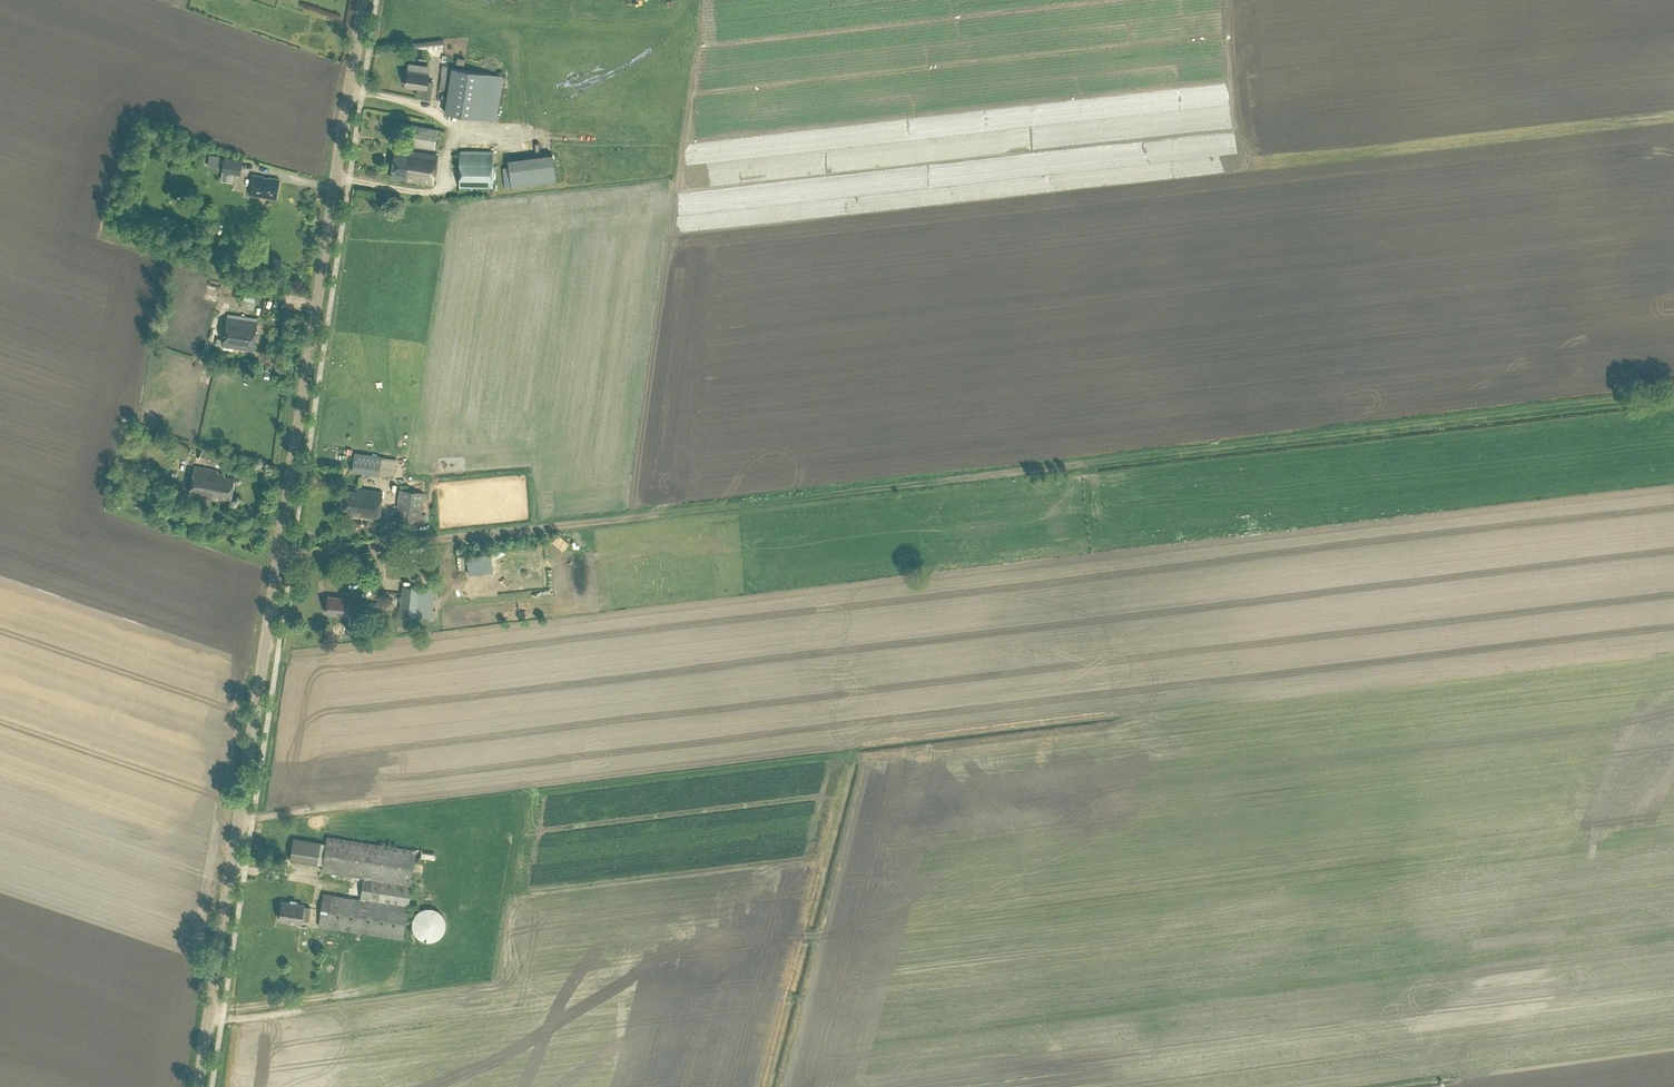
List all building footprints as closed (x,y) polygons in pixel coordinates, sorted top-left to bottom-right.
[(534,22),(540,19),(536,10),(530,12),(534,22)] [(662,13),(662,21),(677,22),(677,13),(662,13)] [(503,74),(452,65),(445,110),(496,119),(503,74)] [(429,73),(408,69),(405,85),(417,87),(416,95),(430,97),(433,81),(428,80),(429,73)] [(412,124),(410,142),(434,146),(436,128),(412,124)] [(564,153),(564,142),(556,141),(555,153),(564,153)] [(438,154),(396,148),(392,177),(433,183),(438,154)] [(493,153),(460,152),(459,185),(493,185),(493,153)] [(556,180),(553,153),(509,159),(512,185),(556,180)] [(241,160),(224,158),(222,171),(239,173),(241,160)] [(279,179),(254,175),(251,194),(276,198),(279,179)] [(447,191),(457,190),(456,180),(446,181),(447,191)] [(256,296),(243,293),(240,305),(253,308),(256,296)] [(258,321),(227,316),(223,346),(253,350),(258,321)] [(229,353),(213,351),(212,356),(208,356),(207,360),(227,363),(229,353)] [(222,456),(201,448),(198,458),(219,465),(222,456)] [(381,455),(354,452),(352,470),(378,474),(381,455)] [(396,458),(381,456),(379,473),(394,475),(396,458)] [(218,469),(195,465),(189,494),(217,499),(217,495),(231,498),(235,476),(224,474),(225,472),(218,471),(218,469)] [(407,486),(400,485),(396,519),(424,523),(425,514),(426,514),(427,505),(422,505),(424,492),(407,490),(407,486)] [(382,491),(358,487),(358,490),(344,488),(341,509),(355,511),(354,514),(377,517),(378,508),(380,508),(382,491)] [(158,489),(154,488),(152,495),(165,498),(166,494),(158,492),(158,489)] [(562,558),(569,551),(559,542),(552,549),(562,558)] [(432,587),(401,584),(399,614),(430,616),(432,587)] [(352,597),(328,594),(326,612),(350,615),(352,597)] [(415,849),(328,836),(323,870),(364,876),(361,898),(331,894),(328,910),(322,909),(319,925),(402,937),(415,849)] [(320,841),(293,837),(290,859),(317,863),(320,841)] [(304,903),(283,900),(280,919),(301,922),(302,919),(308,920),(309,917),(313,918),(314,911),(310,910),(310,906),(303,905),(304,903)] [(412,919),(412,926),(414,932),(419,937),(425,939),(431,940),(437,937),(442,933),(445,927),(445,921),(443,914),(438,910),(432,907),(426,907),(420,909),(415,914),(412,919)] [(301,931),(302,925),(280,922),(279,928),(301,931)]
